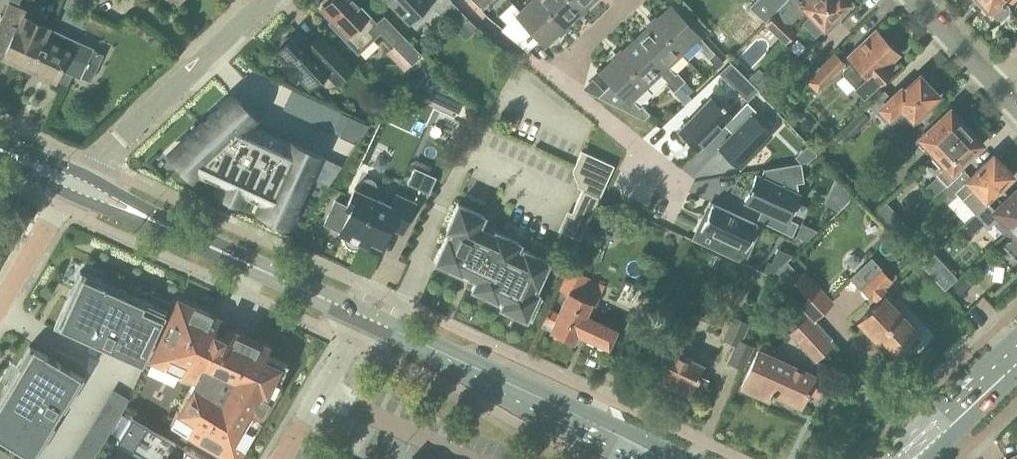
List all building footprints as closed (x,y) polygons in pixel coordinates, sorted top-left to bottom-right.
[(379,24),(356,0),(328,0),(325,3),(327,5),(324,8),(336,20),(333,22),(361,52),(378,36),(373,31),(379,24)] [(443,13),(454,2),(452,0),(392,0),(411,20),(412,18),(418,24),(436,7),(443,13)] [(484,8),(493,0),(476,0),(484,8)] [(565,29),(538,0),(533,0),(521,11),(513,2),(500,15),(520,36),(529,28),(546,46),(565,29)] [(583,12),(571,0),(538,0),(565,29),(583,12)] [(583,12),(596,0),(571,0),(583,12)] [(746,21),(757,32),(765,24),(787,0),(754,0),(748,6),(754,12),(746,21)] [(765,24),(784,42),(786,44),(797,31),(790,25),(806,8),(812,14),(803,22),(816,37),(824,28),(828,32),(841,19),(838,15),(851,2),(850,0),(787,0),(765,24)] [(987,14),(992,14),(997,19),(1003,19),(1010,13),(1009,5),(1006,1),(1008,0),(975,0),(987,14)] [(0,23),(0,50),(8,53),(7,56),(31,67),(44,39),(50,27),(25,16),(28,10),(10,2),(0,23)] [(653,24),(683,56),(698,42),(704,48),(702,50),(710,58),(716,53),(702,38),(702,39),(672,7),(653,24)] [(670,67),(683,56),(653,24),(636,39),(680,86),(686,81),(678,72),(676,74),(670,67)] [(44,39),(31,67),(33,68),(56,79),(61,69),(81,78),(95,48),(50,27),(44,39)] [(850,56),(854,60),(842,71),(845,74),(845,75),(865,96),(894,68),(889,63),(900,53),(877,29),(850,56)] [(719,30),(711,38),(725,52),(733,43),(719,30)] [(311,87),(328,72),(338,83),(355,68),(323,33),(312,44),(300,31),(295,35),(291,36),(288,37),(285,40),(283,43),(283,47),(278,52),(288,62),(284,65),(288,69),(289,72),(292,75),(295,77),(299,81),(302,77),(311,87)] [(386,52),(404,71),(421,55),(403,36),(386,52)] [(674,91),(680,86),(636,39),(618,56),(647,88),(662,75),(668,81),(666,83),(674,91)] [(806,82),(817,92),(844,64),(834,53),(819,68),(806,82)] [(634,100),(647,88),(618,56),(599,73),(610,85),(604,91),(593,79),(584,88),(585,89),(596,95),(598,96),(645,119),(651,114),(643,105),(641,107),(634,100)] [(798,74),(806,82),(819,68),(812,61),(798,74)] [(758,90),(731,63),(720,73),(748,100),(758,90)] [(939,94),(921,75),(897,99),(891,92),(887,96),(881,90),(839,131),(847,139),(876,110),(886,120),(891,116),(895,116),(897,114),(899,112),(900,107),(902,105),(915,118),(912,120),(917,125),(934,110),(928,104),(939,94)] [(192,133),(171,153),(175,157),(175,158),(189,173),(189,172),(194,177),(198,173),(223,184),(219,192),(225,195),(236,200),(236,199),(237,200),(241,202),(245,194),(262,202),(259,210),(265,213),(266,213),(266,212),(261,209),(264,202),(292,215),(289,222),(283,219),(282,221),(283,221),(289,224),(310,178),(329,186),(341,166),(342,165),(320,156),(320,155),(290,141),(289,142),(261,129),(250,124),(256,119),(233,94),(211,114),(216,119),(196,137),(192,133)] [(711,96),(677,130),(699,151),(730,119),(732,117),(723,108),(726,106),(722,102),(720,105),(711,96)] [(739,128),(719,148),(739,167),(772,133),(753,114),(756,111),(747,102),(732,117),(730,119),(739,128)] [(938,154),(968,125),(951,107),(932,126),(928,121),(908,141),(896,151),(884,162),(893,172),(917,150),(916,149),(920,146),(923,149),(929,144),(938,154)] [(357,143),(369,125),(341,112),(334,128),(342,131),(340,136),(357,143)] [(968,125),(938,154),(946,162),(940,167),(943,170),(926,186),(935,195),(942,189),(943,189),(964,169),(961,166),(985,142),(968,125)] [(887,141),(896,151),(908,141),(908,140),(907,140),(898,130),(887,141)] [(1014,175),(995,155),(971,177),(964,169),(943,189),(952,199),(958,194),(975,213),(988,201),(987,200),(1014,175)] [(406,183),(428,193),(435,178),(427,174),(430,167),(414,160),(411,167),(408,165),(400,182),(406,185),(406,183)] [(757,175),(745,200),(767,211),(762,222),(793,236),(798,223),(789,218),(800,195),(799,194),(797,183),(804,182),(801,162),(764,169),(760,176),(757,175)] [(335,199),(324,224),(341,232),(340,233),(345,235),(344,237),(345,240),(347,243),(349,246),(352,247),(357,248),(361,247),(363,246),(365,244),(369,246),(372,241),(382,245),(391,227),(403,232),(416,203),(397,194),(392,205),(377,198),(373,196),(376,192),(377,188),(377,185),(375,182),(373,179),(368,178),(363,179),(361,183),(358,189),(356,188),(348,205),(335,199)] [(852,195),(837,180),(826,203),(840,209),(852,195)] [(579,240),(599,196),(582,189),(571,213),(566,210),(557,230),(579,240)] [(965,223),(975,233),(983,225),(987,229),(1001,215),(1014,229),(1016,226),(1016,189),(995,209),(988,201),(977,211),(975,213),(965,223)] [(875,212),(895,233),(906,223),(886,202),(875,212)] [(503,303),(501,307),(527,319),(539,293),(536,292),(550,261),(520,247),(522,243),(481,224),(485,215),(459,203),(447,229),(450,231),(436,261),(476,280),(472,289),(503,303)] [(692,236),(691,238),(745,263),(745,261),(740,258),(744,249),(746,250),(757,226),(761,228),(762,226),(713,203),(696,238),(692,236)] [(807,241),(817,231),(803,224),(797,236),(807,241)] [(1004,245),(1016,259),(1016,233),(1004,245)] [(894,281),(881,267),(870,256),(849,276),(871,300),(873,298),(878,303),(860,320),(892,353),(905,341),(913,349),(924,339),(916,331),(917,330),(905,316),(907,314),(898,305),(900,303),(886,288),(894,281)] [(593,304),(597,305),(602,293),(599,291),(602,283),(589,277),(589,276),(569,267),(560,289),(568,293),(560,312),(550,308),(542,326),(551,330),(575,341),(579,333),(609,347),(618,328),(588,314),(593,304)] [(168,309),(144,299),(128,291),(80,270),(54,328),(141,368),(168,309)] [(784,289),(797,304),(816,286),(803,272),(784,289)] [(978,292),(964,307),(977,321),(992,306),(978,292)] [(182,375),(196,381),(164,435),(164,436),(184,447),(185,447),(192,434),(235,458),(236,458),(243,447),(245,448),(255,431),(253,430),(273,395),(287,364),(266,354),(268,348),(217,325),(219,321),(209,317),(210,315),(193,307),(192,309),(178,303),(151,363),(181,377),(182,375)] [(808,316),(789,333),(816,363),(835,345),(808,316)] [(741,370),(753,347),(740,340),(748,324),(734,317),(723,339),(735,345),(726,362),(741,370)] [(701,398),(709,379),(699,374),(704,364),(669,348),(674,337),(654,328),(650,336),(656,339),(645,363),(656,369),(656,368),(673,376),(670,383),(691,393),(690,394),(701,398)] [(85,378),(30,345),(16,367),(6,384),(0,394),(0,438),(10,444),(34,458),(36,458),(85,378)] [(773,392),(802,406),(808,393),(818,398),(827,379),(817,374),(816,376),(759,350),(742,386),(770,399),(773,392)] [(141,453),(154,430),(155,429),(132,416),(118,439),(141,453)] [(154,430),(186,449),(180,458),(205,458),(185,447),(184,447),(164,436),(164,435),(155,429),(154,430)]
